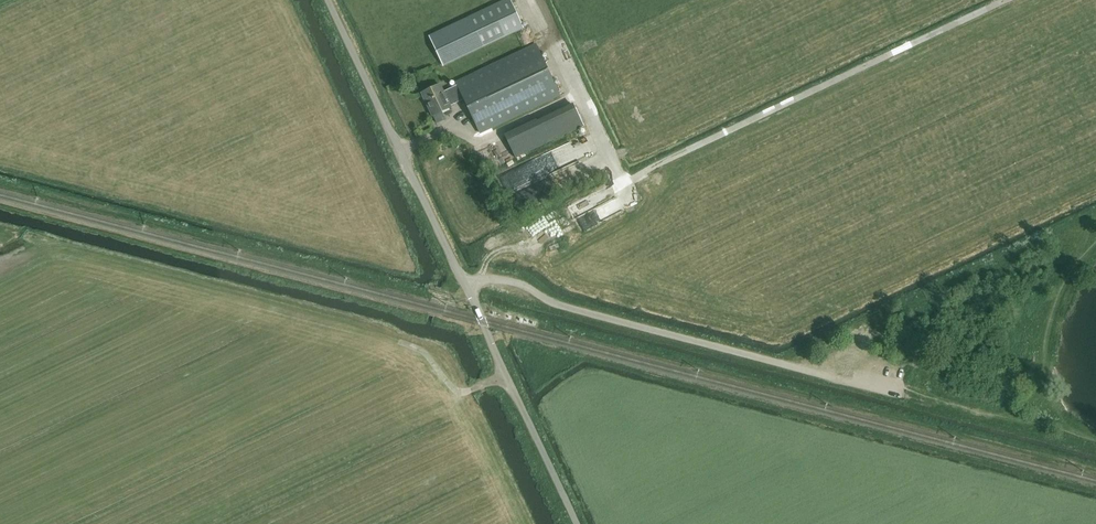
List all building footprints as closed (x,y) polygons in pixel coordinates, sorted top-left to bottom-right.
[(443,66),(524,28),(511,0),(506,0),(429,36),(443,66)] [(560,96),(536,45),(456,82),(457,85),(444,92),(440,85),(422,93),(433,116),(451,108),(450,106),(464,100),(480,133),(560,96)] [(506,138),(515,159),(584,125),(574,105),(506,138)] [(579,212),(590,207),(584,197),(574,202),(579,212)] [(546,209),(554,227),(566,221),(558,203),(546,209)] [(584,214),(589,223),(603,216),(598,207),(584,214)] [(1069,221),(1056,223),(1057,232),(1070,230),(1069,221)] [(529,226),(528,232),(520,230),(519,239),(534,241),(535,232),(543,233),(545,223),(537,222),(536,227),(529,226)]
